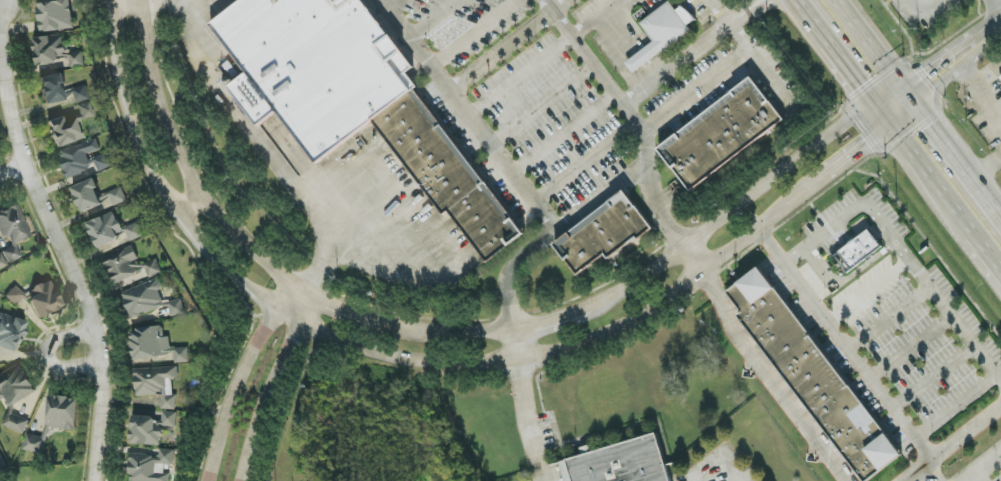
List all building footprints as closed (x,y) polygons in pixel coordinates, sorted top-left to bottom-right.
[(70,0),(37,0),(42,33),(74,29),(70,0)] [(211,26),(244,0),(363,0),(415,68),(408,73),(419,87),(417,91),(528,235),(488,265),(449,214),(444,217),(372,123),(318,165),(279,112),(261,127),(231,88),(247,75),(211,26)] [(669,2),(640,25),(653,43),(636,55),(626,64),(635,75),(646,67),(693,32),(688,26),(696,22),(682,7),(676,11),(669,2)] [(34,38),(36,63),(69,60),(70,68),(84,66),(83,48),(64,50),(62,35),(34,38)] [(66,101),(62,74),(40,77),(44,104),(66,101)] [(753,78),(786,121),(692,194),(659,151),(753,78)] [(77,103),(91,100),(88,86),(73,90),(77,103)] [(95,117),(91,102),(77,105),(79,113),(48,121),(55,147),(82,140),(77,121),(95,117)] [(67,178),(97,168),(98,172),(112,167),(108,153),(102,155),(97,139),(58,151),(67,178)] [(103,205),(93,179),(72,187),(81,213),(103,205)] [(127,201),(122,187),(109,192),(114,206),(127,201)] [(625,192),(556,247),(580,278),(606,256),(610,261),(637,240),(640,244),(656,230),(625,192)] [(18,205),(0,212),(0,235),(1,238),(8,236),(11,245),(0,254),(0,270),(1,269),(9,263),(14,261),(21,256),(19,250),(14,244),(31,238),(18,205)] [(87,223),(98,249),(120,240),(118,235),(126,232),(130,242),(144,236),(138,222),(122,229),(115,212),(87,223)] [(845,271),(883,251),(873,232),(835,253),(840,264),(841,264),(845,271)] [(162,273),(156,258),(140,264),(133,247),(103,259),(115,288),(147,275),(149,278),(162,273)] [(729,293),(744,313),(738,317),(863,480),(873,480),(905,456),(761,270),(729,293)] [(63,306),(49,279),(30,290),(33,295),(27,298),(39,319),(63,306)] [(121,291),(129,318),(166,307),(158,280),(121,291)] [(5,296),(14,306),(25,296),(15,286),(5,296)] [(171,317),(185,315),(182,299),(168,302),(171,317)] [(28,324),(0,313),(0,345),(18,351),(28,324)] [(187,347),(171,349),(169,337),(163,337),(162,326),(131,330),(134,359),(174,355),(175,364),(189,362),(187,347)] [(3,399),(7,407),(36,393),(23,365),(0,375),(0,400),(3,399)] [(135,369),(136,396),(161,395),(162,410),(176,409),(176,395),(172,395),(171,379),(178,379),(178,367),(135,369)] [(24,434),(29,419),(11,413),(12,408),(9,407),(3,427),(24,434)] [(131,445),(162,446),(162,427),(177,427),(178,412),(162,412),(162,418),(132,417),(131,445)] [(42,455),(47,439),(27,433),(22,449),(42,455)] [(559,466),(564,480),(670,480),(656,436),(559,466)] [(129,480),(173,480),(174,475),(155,474),(155,463),(175,464),(175,450),(160,449),(159,456),(131,454),(129,480)] [(156,473),(174,474),(174,465),(156,465),(156,473)]
